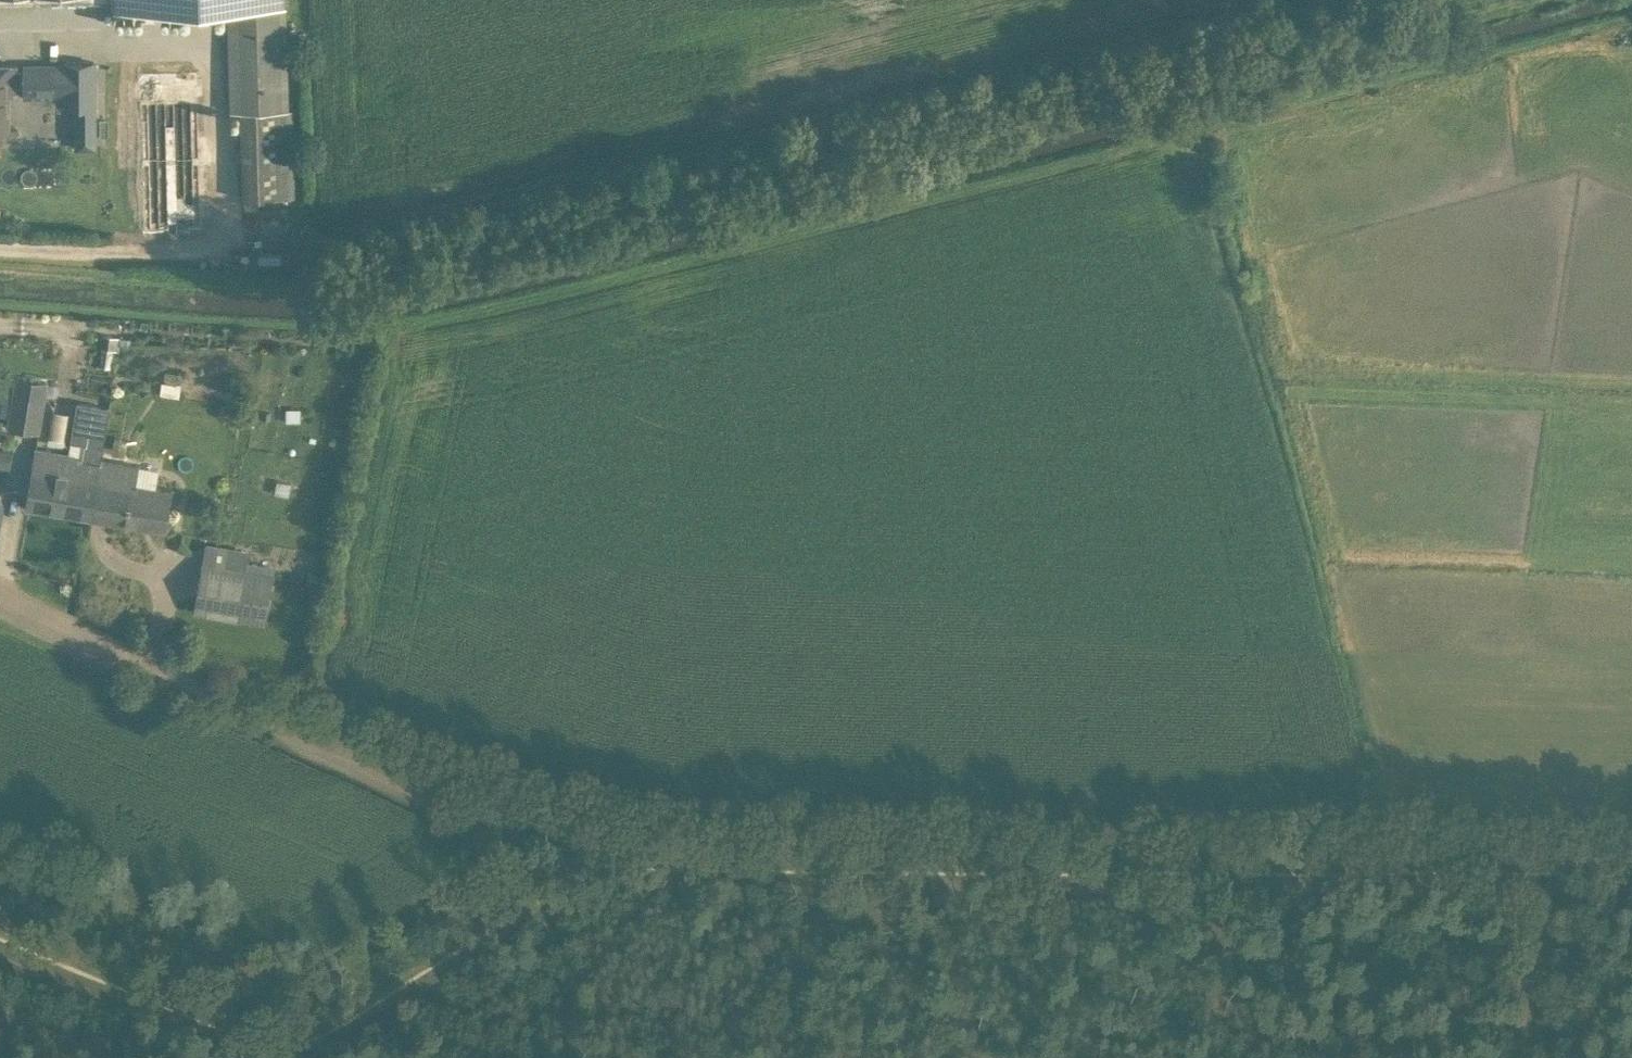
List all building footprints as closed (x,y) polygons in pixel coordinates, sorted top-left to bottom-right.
[(113,10),(120,10),(228,6),(287,5),(287,0),(112,0),(113,10)] [(287,5),(228,6),(231,111),(241,110),(244,198),(290,196),(287,109),(290,109),(287,5)] [(8,130),(19,130),(20,130),(20,126),(11,126),(11,92),(20,92),(24,92),(24,99),(64,99),(64,106),(75,106),(82,106),(83,135),(98,134),(97,59),(64,60),(64,62),(23,62),(23,68),(16,68),(16,65),(0,65),(0,130),(8,130)] [(186,61),(112,62),(113,228),(196,227),(194,77),(186,61)] [(105,333),(100,366),(115,368),(120,335),(105,333)] [(9,426),(39,431),(45,396),(14,391),(9,426)] [(26,507),(91,518),(101,459),(110,406),(78,401),(71,440),(82,442),(80,456),(36,448),(26,507)] [(11,466),(14,448),(0,446),(0,464),(11,466)] [(101,459),(91,518),(165,531),(172,490),(155,488),(139,485),(142,467),(104,460),(101,459)] [(195,609),(266,621),(274,576),(202,564),(195,609)]
